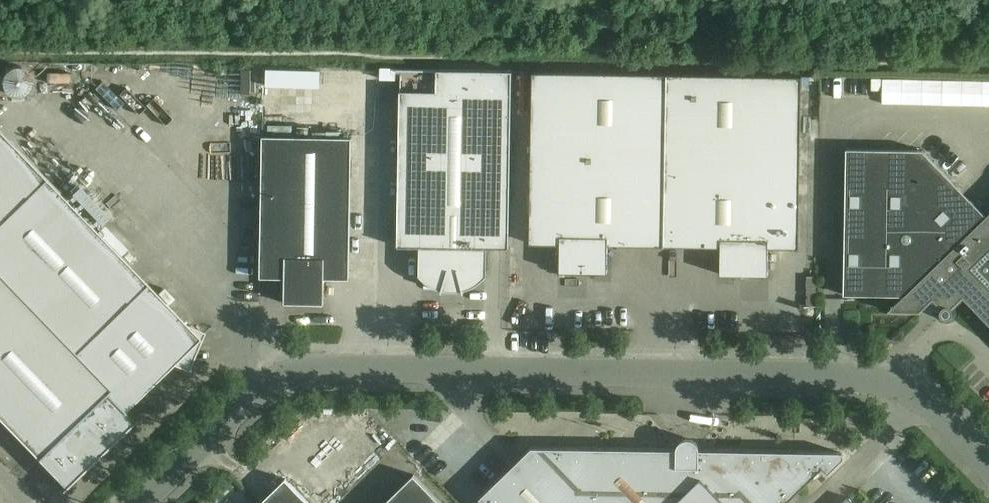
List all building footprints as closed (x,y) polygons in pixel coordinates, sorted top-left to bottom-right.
[(15,64),(13,64),(10,64),(7,66),(6,66),(4,68),(2,70),(1,72),(0,73),(0,74),(0,75),(0,83),(0,84),(1,85),(2,88),(3,89),(4,90),(5,91),(8,92),(9,93),(11,94),(12,94),(15,94),(16,94),(18,94),(21,93),(23,92),(25,91),(26,90),(27,89),(28,87),(29,85),(29,83),(30,81),(30,80),(30,79),(30,76),(30,75),(29,74),(28,72),(27,69),(25,68),(24,67),(22,65),(21,65),(19,64),(15,64)] [(440,289),(442,289),(441,291),(442,292),(443,290),(445,290),(449,291),(453,291),(457,291),(459,291),(462,290),(463,292),(464,292),(464,290),(468,288),(471,287),(475,285),(477,284),(480,282),(483,279),(484,278),(487,275),(487,270),(487,248),(509,248),(512,71),(401,69),(398,246),(420,247),(419,269),(419,274),(422,277),(423,279),(426,282),(430,284),(434,286),(436,287),(440,289)] [(768,248),(799,248),(801,77),(532,72),(530,244),(560,244),(560,272),(607,272),(608,245),(721,247),(720,274),(768,275),(768,248)] [(65,487),(134,420),(124,410),(199,338),(0,131),(0,419),(65,487)] [(352,137),(263,136),(260,277),(285,277),(284,303),(324,304),(325,278),(349,279),(352,137)] [(954,305),(963,297),(988,324),(988,213),(986,216),(923,150),(846,149),(844,295),(903,296),(888,311),(919,312),(925,306),(936,309),(936,311),(936,312),(936,314),(937,316),(938,318),(939,318),(940,320),(942,321),(944,322),(946,322),(948,322),(949,322),(951,321),(952,320),(954,319),(955,317),(956,316),(956,315),(957,313),(957,311),(957,310),(956,308),(956,307),(955,307),(954,305)] [(840,452),(532,447),(479,498),(485,502),(786,502),(823,467),(829,473),(843,459),(844,458),(844,457),(844,456),(844,455),(843,454),(842,453),(841,452),(840,452)] [(414,474),(384,502),(441,502),(414,474)] [(285,478),(260,502),(309,502),(285,478)] [(837,481),(814,502),(858,502),(837,481)]
